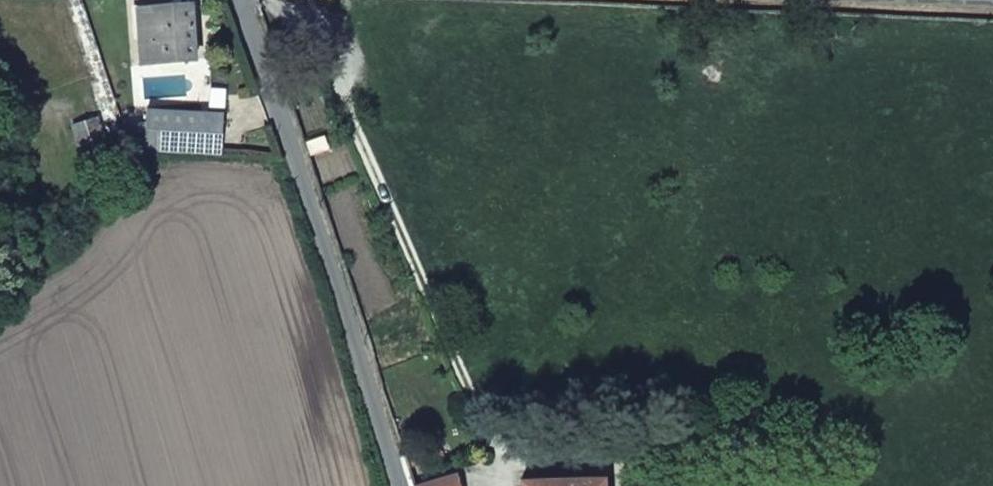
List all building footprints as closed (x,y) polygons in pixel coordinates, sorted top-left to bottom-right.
[(137,13),(140,65),(192,61),(189,10),(137,13)] [(130,151),(220,157),(222,114),(146,110),(145,123),(121,122),(130,151)] [(96,118),(71,126),(84,167),(110,158),(96,118)] [(406,455),(411,472),(422,470),(416,452),(406,455)] [(462,477),(429,485),(465,485),(462,477)]
